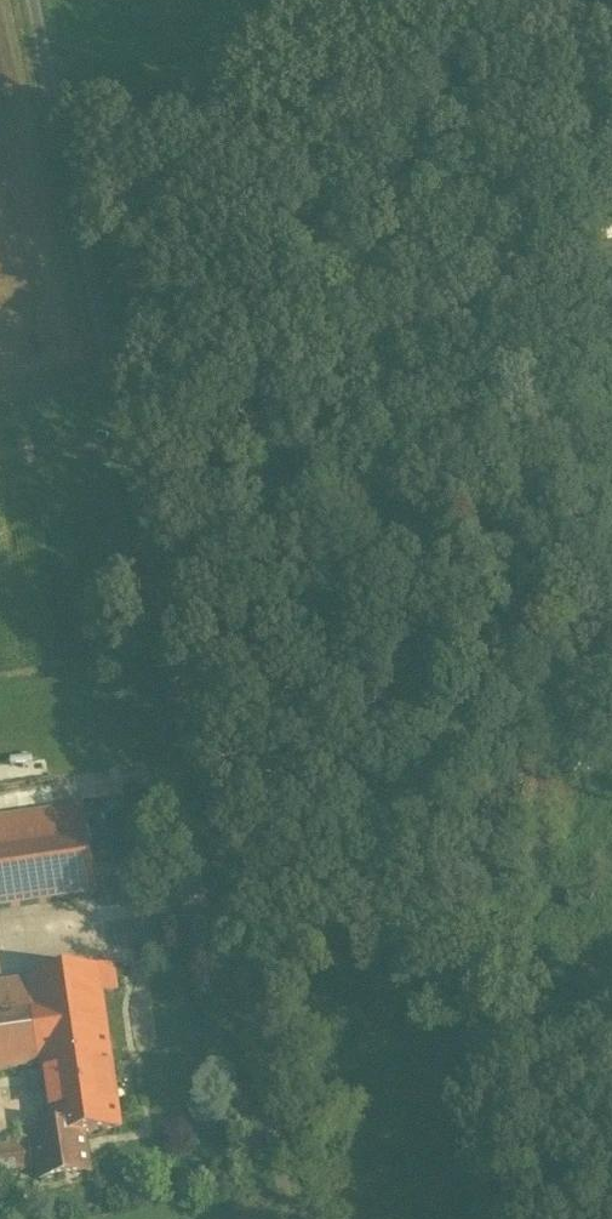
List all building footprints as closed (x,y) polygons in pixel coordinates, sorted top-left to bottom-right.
[(0,821),(0,910),(96,896),(83,809),(0,821)] [(114,966),(97,969),(101,993),(118,990),(114,966)] [(112,1058),(101,993),(97,969),(0,984),(0,1072),(37,1067),(37,1071),(47,1069),(47,1068),(112,1058)] [(123,1128),(112,1058),(47,1068),(47,1069),(56,1128),(37,1131),(44,1180),(67,1177),(92,1173),(86,1134),(123,1128)] [(36,1168),(34,1137),(0,1139),(0,1160),(1,1170),(36,1168)]
